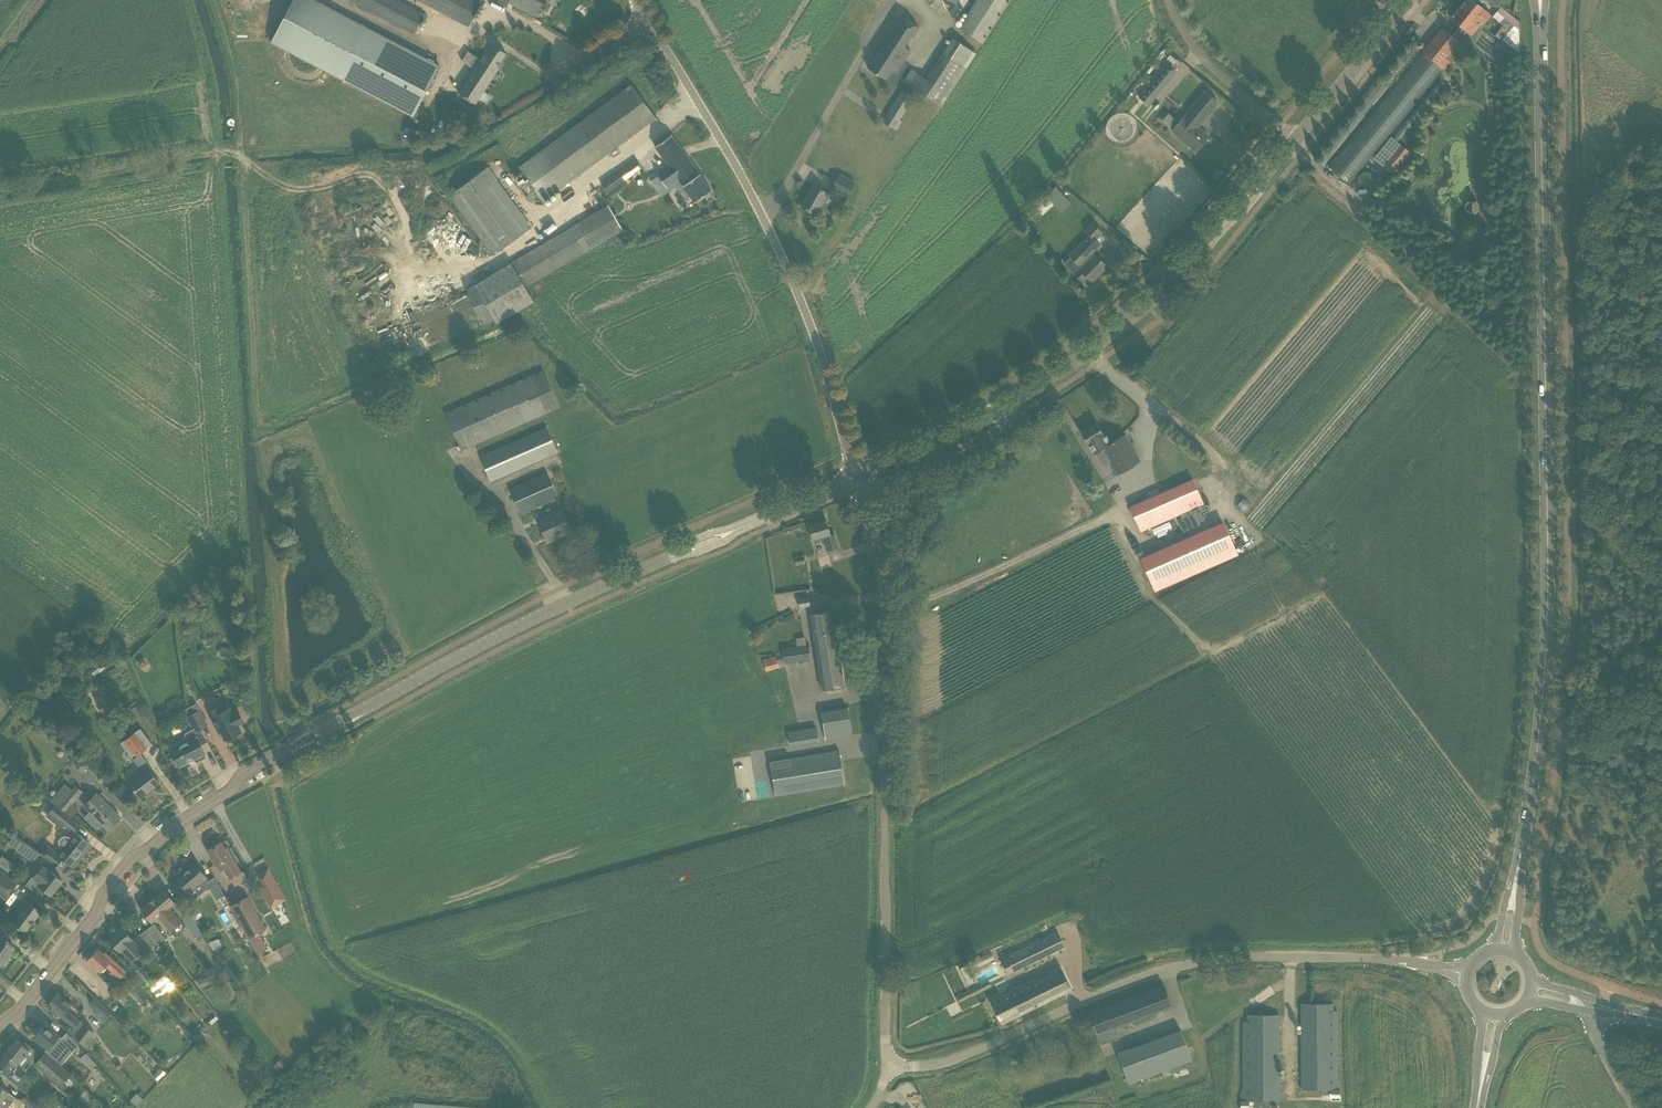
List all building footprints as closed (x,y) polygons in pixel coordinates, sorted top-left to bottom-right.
[(314,0),(294,0),(272,43),(413,116),(439,65),(314,0)] [(414,34),(425,13),(400,0),(350,0),(414,34)] [(469,26),(480,5),(481,6),(484,0),(485,1),(485,0),(418,0),(469,26)] [(535,16),(543,0),(504,0),(535,16)] [(983,43),(1011,0),(978,0),(959,28),(983,43)] [(1459,7),(1482,27),(1483,26),(1492,15),(1473,0),(1465,0),(1459,7)] [(1453,35),(1462,42),(1467,41),(1472,36),(1473,38),(1482,27),(1459,7),(1450,18),(1460,26),(1453,35)] [(920,28),(901,15),(887,36),(888,37),(868,68),(885,79),(892,70),(896,73),(910,51),(904,47),(911,37),(913,38),(920,28)] [(1502,40),(1519,53),(1519,30),(1514,26),(1504,18),(1500,23),(1502,25),(1494,35),(1501,41),(1502,40)] [(1442,29),(1329,167),(1350,185),(1445,67),(1450,62),(1445,59),(1459,42),(1442,29)] [(910,88),(941,107),(976,53),(953,38),(925,81),(917,76),(910,88)] [(474,69),(458,93),(466,98),(475,104),(499,68),(497,66),(506,53),(493,44),(488,51),(486,50),(480,59),(474,69)] [(1413,50),(1357,118),(1363,123),(1419,55),(1413,50)] [(1138,97),(1149,105),(1176,73),(1166,65),(1138,97)] [(1438,79),(1391,136),(1398,142),(1446,85),(1438,79)] [(527,195),(531,201),(539,195),(543,201),(656,118),(631,85),(519,168),(527,179),(525,181),(523,178),(517,182),(519,185),(518,186),(526,196),(527,195)] [(902,90),(888,113),(899,120),(913,97),(902,90)] [(1205,91),(1198,100),(1172,130),(1187,144),(1196,151),(1208,137),(1198,128),(1218,103),(1205,91)] [(1151,120),(1161,103),(1155,100),(1145,117),(1151,120)] [(684,198),(689,194),(695,202),(711,190),(671,135),(656,146),(679,178),(673,182),(684,198)] [(1389,158),(1382,166),(1391,174),(1398,165),(1401,161),(1403,163),(1411,153),(1400,144),(1389,158)] [(602,185),(610,198),(629,185),(625,179),(642,168),(637,161),(602,185)] [(450,196),(493,255),(531,228),(487,168),(450,196)] [(831,188),(846,197),(854,183),(840,174),(831,188)] [(801,207),(815,214),(823,201),(825,202),(829,194),(813,185),(801,207)] [(1047,198),(1036,208),(1042,215),(1053,204),(1060,211),(1061,213),(1071,203),(1061,193),(1055,187),(1046,196),(1047,198)] [(1391,214),(1401,215),(1404,200),(1393,198),(1391,214)] [(474,285),(497,324),(536,301),(528,288),(624,230),(608,204),(474,285)] [(834,204),(829,213),(836,217),(841,208),(834,204)] [(1073,274),(1081,282),(1086,277),(1092,282),(1107,266),(1094,254),(1091,252),(1092,251),(1093,251),(1100,244),(1095,240),(1102,233),(1092,223),(1085,231),(1089,235),(1069,256),(1080,266),(1073,274)] [(356,265),(349,270),(352,274),(355,271),(360,278),(370,271),(363,262),(357,266),(356,265)] [(378,307),(370,316),(379,324),(387,314),(378,307)] [(445,414),(461,449),(560,407),(543,372),(445,414)] [(1097,424),(1081,434),(1087,443),(1088,444),(1089,444),(1095,453),(1101,449),(1110,463),(1118,475),(1140,461),(1130,445),(1124,435),(1113,442),(1107,432),(1103,434),(1097,424)] [(558,453),(547,428),(481,456),(492,481),(558,453)] [(548,473),(510,490),(520,514),(558,497),(548,473)] [(1130,506),(1141,532),(1203,505),(1192,479),(1130,506)] [(539,524),(546,538),(560,532),(562,536),(572,532),(561,508),(552,512),(554,517),(539,524)] [(1198,525),(1193,513),(1178,520),(1183,532),(1198,525)] [(829,550),(829,551),(839,548),(834,534),(831,535),(825,518),(807,523),(814,546),(822,544),(822,541),(824,540),(827,550),(829,550)] [(1155,592),(1238,555),(1223,521),(1140,558),(1155,592)] [(796,558),(797,566),(805,564),(804,557),(796,558)] [(811,606),(809,596),(798,599),(799,608),(811,606)] [(813,615),(824,690),(833,688),(844,686),(832,610),(821,612),(813,615)] [(782,648),(784,664),(811,660),(809,645),(806,645),(805,637),(796,638),(797,646),(782,648)] [(231,657),(234,649),(223,646),(221,653),(231,657)] [(762,659),(766,671),(779,667),(775,655),(762,659)] [(102,661),(90,670),(94,675),(106,666),(102,661)] [(102,695),(95,700),(96,702),(101,709),(109,720),(117,714),(109,703),(108,703),(103,696),(102,695)] [(198,706),(191,710),(202,730),(209,726),(198,706)] [(221,732),(226,740),(236,735),(236,736),(242,732),(239,726),(239,727),(238,725),(243,722),(238,712),(232,715),(229,708),(223,712),(220,707),(209,713),(219,733),(221,732)] [(852,735),(847,708),(821,712),(825,740),(841,737),(852,735)] [(186,738),(171,746),(173,751),(171,752),(174,757),(175,759),(173,760),(176,766),(178,765),(179,767),(205,754),(201,746),(195,733),(202,730),(191,710),(185,713),(193,729),(186,733),(185,737),(186,738)] [(817,725),(789,730),(791,744),(819,739),(817,725)] [(135,734),(126,740),(138,756),(133,759),(143,772),(129,783),(134,789),(140,797),(159,783),(152,774),(148,769),(150,767),(139,752),(145,748),(146,749),(152,744),(141,729),(135,734)] [(770,762),(776,796),(845,784),(838,749),(836,750),(836,751),(770,762)] [(65,784),(51,801),(58,807),(65,813),(73,803),(76,799),(83,791),(76,785),(72,789),(65,784)] [(102,824),(108,830),(113,825),(115,825),(120,821),(119,819),(120,817),(112,809),(96,794),(84,806),(89,812),(84,817),(96,830),(102,824)] [(61,823),(73,832),(79,825),(54,806),(51,809),(46,816),(59,826),(61,823)] [(39,853),(62,870),(68,863),(73,867),(84,853),(82,852),(89,843),(76,833),(71,838),(70,837),(68,836),(65,836),(62,837),(60,841),(59,843),(60,846),(62,848),(63,849),(59,853),(47,843),(39,853)] [(17,849),(33,862),(39,854),(23,841),(17,849)] [(221,842),(208,850),(213,860),(216,866),(217,865),(220,872),(224,870),(229,880),(233,877),(234,877),(241,873),(232,857),(227,848),(225,849),(221,842)] [(9,871),(14,863),(3,855),(0,858),(0,865),(9,871)] [(208,881),(205,879),(207,878),(194,863),(188,869),(189,870),(178,879),(177,878),(177,879),(189,893),(194,899),(206,889),(210,888),(207,882),(208,881)] [(41,896),(46,890),(51,894),(62,881),(43,866),(39,871),(38,869),(26,885),(41,896)] [(273,907),(288,899),(270,868),(255,876),(273,907)] [(6,898),(17,884),(0,871),(0,893),(6,898)] [(218,900),(223,908),(229,904),(214,878),(208,881),(207,882),(210,888),(217,900),(218,900)] [(152,900),(180,932),(185,927),(171,910),(169,912),(167,910),(175,903),(164,890),(152,900)] [(230,905),(249,939),(251,938),(259,933),(266,930),(259,917),(247,896),(230,905)] [(13,922),(25,932),(42,911),(25,899),(20,905),(23,908),(13,922)] [(160,920),(175,936),(180,932),(152,900),(141,910),(152,923),(160,916),(162,918),(160,920)] [(200,907),(190,913),(190,914),(196,923),(203,918),(202,917),(203,917),(201,915),(202,914),(201,911),(202,910),(200,907)] [(184,917),(195,936),(202,932),(200,929),(190,914),(190,913),(184,917)] [(0,964),(2,965),(10,955),(8,954),(14,947),(7,940),(13,933),(0,922),(0,964)] [(147,929),(159,944),(166,939),(154,924),(147,929)] [(122,951),(131,961),(143,951),(129,935),(121,927),(108,939),(116,947),(120,952),(122,951)] [(140,935),(153,948),(159,944),(147,929),(140,935)] [(1058,931),(1007,956),(1016,973),(1066,948),(1058,931)] [(251,938),(249,939),(257,954),(260,953),(268,949),(259,933),(251,938)] [(98,949),(88,960),(96,967),(101,972),(107,966),(113,972),(120,978),(126,972),(106,953),(104,954),(98,949)] [(128,964),(148,987),(154,982),(141,966),(139,968),(133,960),(128,964)] [(959,968),(961,973),(968,969),(971,968),(969,963),(959,968)] [(1001,999),(991,1003),(1001,1024),(1072,989),(1067,979),(1062,969),(1017,990),(1016,987),(1007,991),(1009,995),(1001,999)] [(202,979),(205,986),(212,983),(209,976),(202,979)] [(130,1021),(143,1008),(130,995),(123,1002),(102,980),(91,990),(122,1022),(126,1017),(130,1021)] [(128,990),(142,1004),(152,995),(145,988),(142,990),(136,983),(128,990)] [(1164,985),(1090,1014),(1101,1045),(1119,1038),(1115,1028),(1172,1007),(1164,985)] [(68,1035),(78,1045),(81,1042),(84,1045),(93,1033),(66,1011),(71,1005),(66,1001),(57,994),(48,1006),(56,1013),(74,1028),(68,1035)] [(105,1010),(93,998),(90,1001),(94,1013),(97,1017),(105,1010)] [(1301,1004),(1301,1090),(1333,1090),(1333,1004),(1301,1004)] [(216,1015),(209,1022),(212,1024),(219,1018),(216,1015)] [(1280,1100),(1279,1015),(1242,1015),(1243,1101),(1280,1100)] [(45,1025),(35,1037),(44,1044),(48,1048),(46,1051),(56,1060),(66,1046),(72,1051),(73,1052),(79,1046),(78,1045),(68,1035),(67,1033),(66,1034),(61,1039),(59,1036),(54,1032),(45,1025)] [(204,1025),(193,1036),(199,1043),(207,1035),(203,1031),(206,1028),(204,1025)] [(16,1038),(7,1048),(15,1054),(12,1058),(26,1069),(32,1062),(38,1055),(39,1053),(38,1053),(24,1041),(22,1043),(16,1038)] [(0,1075),(3,1071),(8,1075),(6,1077),(17,1087),(26,1077),(34,1083),(37,1079),(29,1072),(26,1069),(12,1058),(15,1054),(7,1048),(0,1056),(0,1075)] [(1130,1050),(1117,1054),(1128,1084),(1141,1079),(1130,1050)] [(36,1062),(35,1064),(61,1086),(71,1075),(72,1074),(62,1065),(59,1062),(56,1060),(46,1051),(45,1052),(40,1057),(36,1062)] [(86,1053),(81,1058),(92,1069),(97,1064),(86,1053)] [(15,1098),(8,1093),(9,1093),(6,1091),(0,1086),(0,1107),(7,1107),(15,1098)] [(28,1093),(20,1100),(28,1107),(40,1107),(41,1107),(28,1093)] [(137,1106),(144,1099),(138,1093),(131,1100),(137,1106)]
